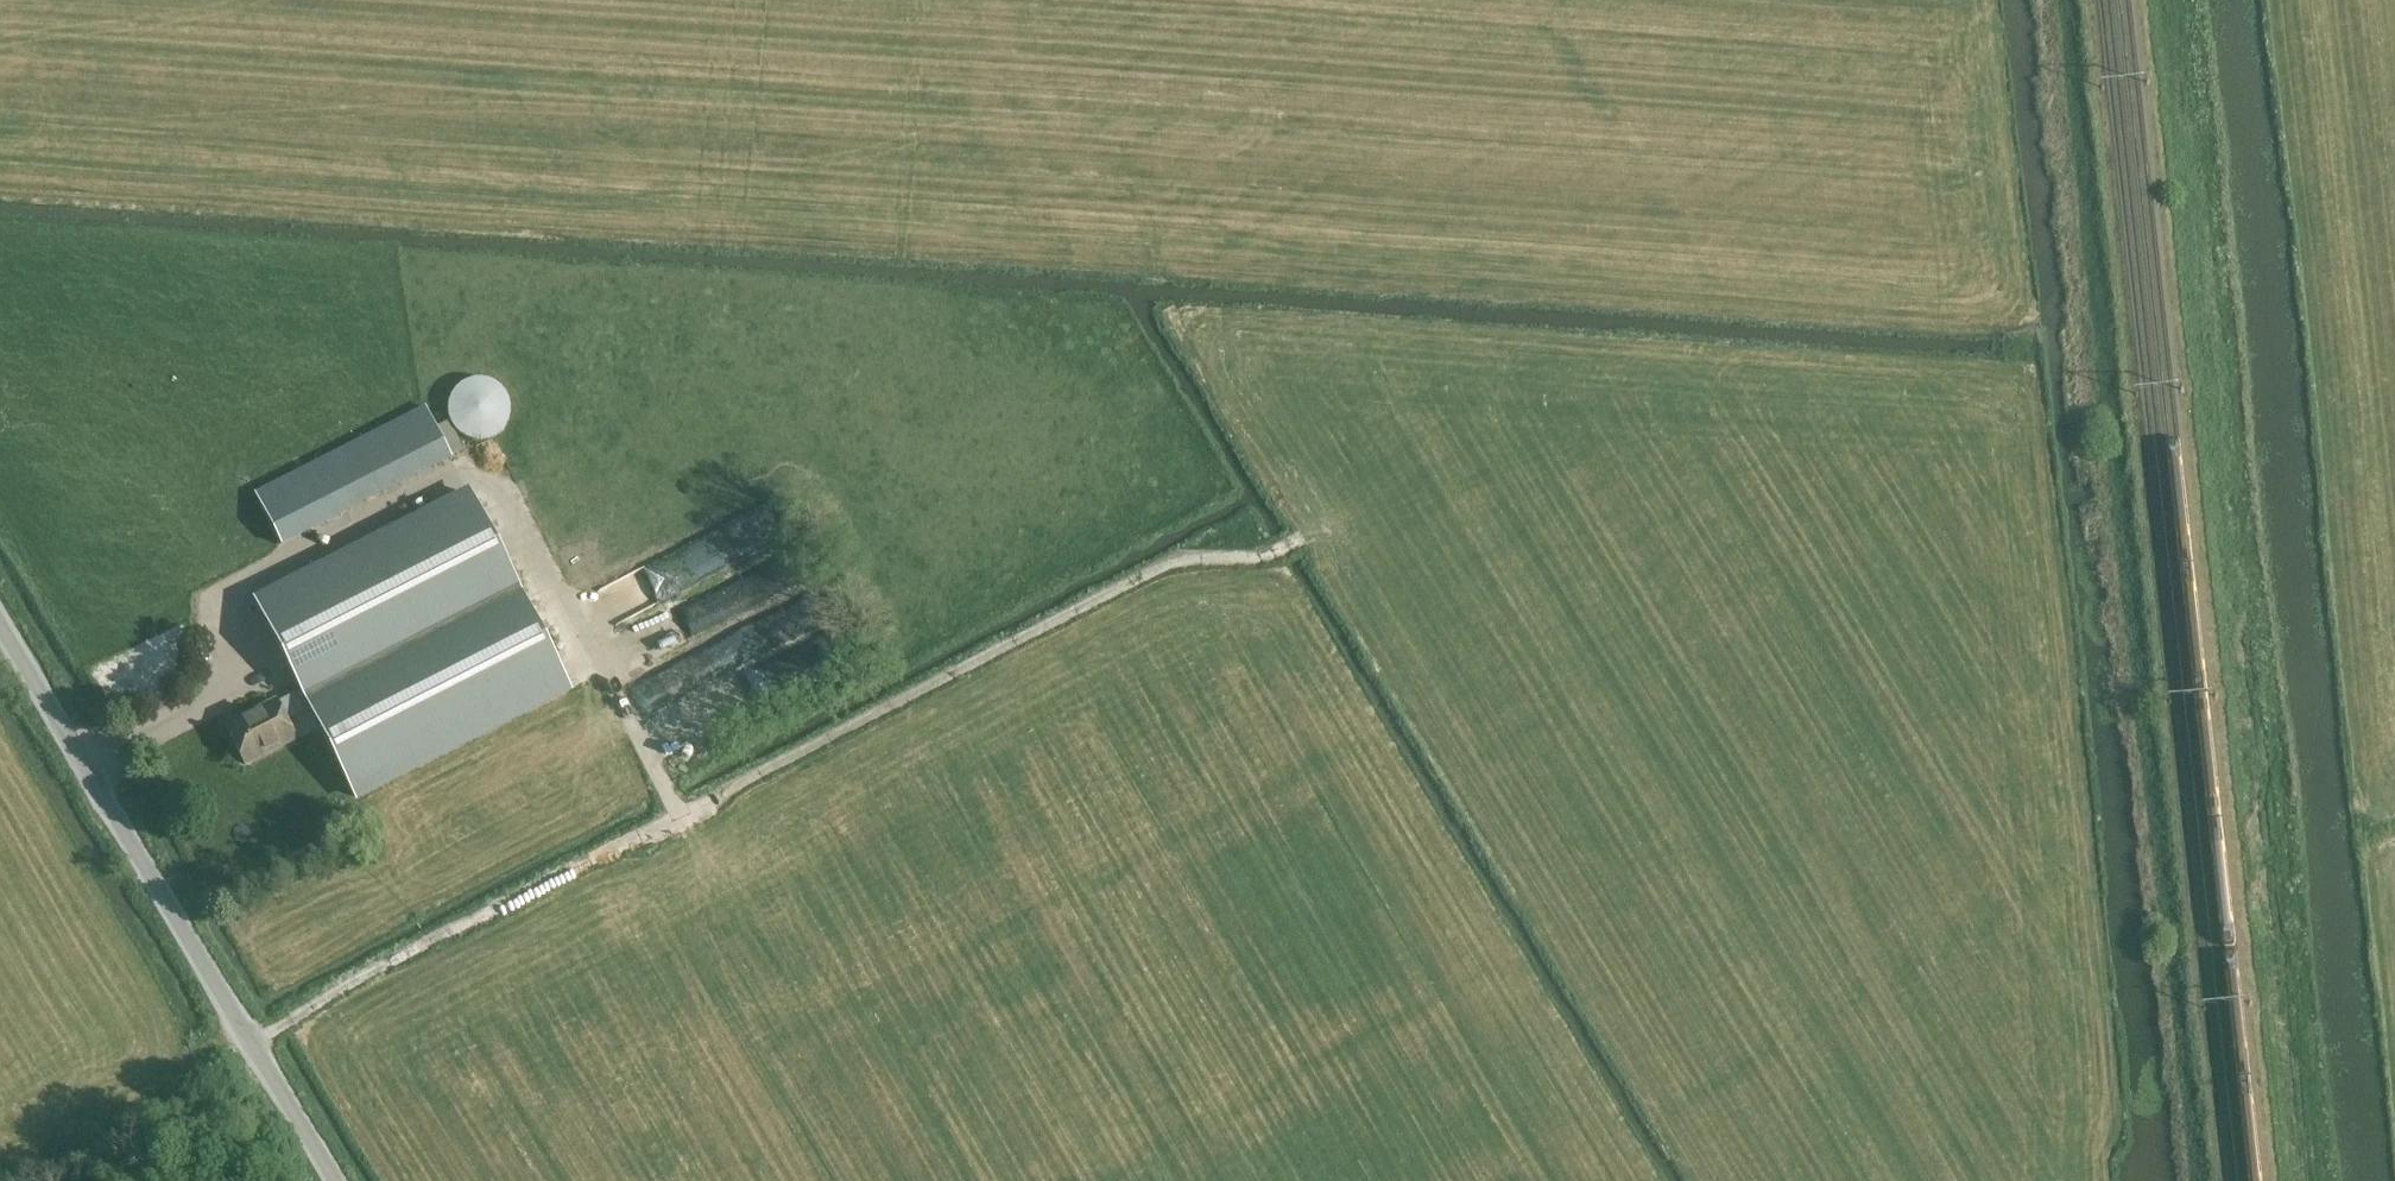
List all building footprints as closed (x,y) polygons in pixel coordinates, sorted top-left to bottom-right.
[(474,441),(479,441),(485,441),(490,440),(495,437),(499,434),(503,430),(506,426),(508,421),(510,416),(510,411),(510,405),(508,400),(506,395),(503,391),(499,387),(495,384),(490,382),(485,380),(479,380),(474,380),(469,382),(464,384),(459,387),(456,391),(453,395),(450,400),(449,405),(448,411),(449,416),(450,421),(452,426),(456,430),(459,434),(464,437),(469,440),(474,441)] [(255,491),(282,546),(452,459),(425,406),(255,491)] [(296,740),(286,720),(310,708),(311,710),(524,602),(526,601),(471,491),(255,600),(301,690),(277,703),(276,701),(227,726),(247,765),(296,740)] [(784,647),(785,650),(822,637),(807,597),(742,620),(756,660),(763,657),(768,671),(775,669),(769,653),(784,647)] [(358,800),(570,693),(526,601),(524,602),(311,710),(357,798),(358,800)] [(640,675),(648,691),(669,680),(660,664),(640,675)]
